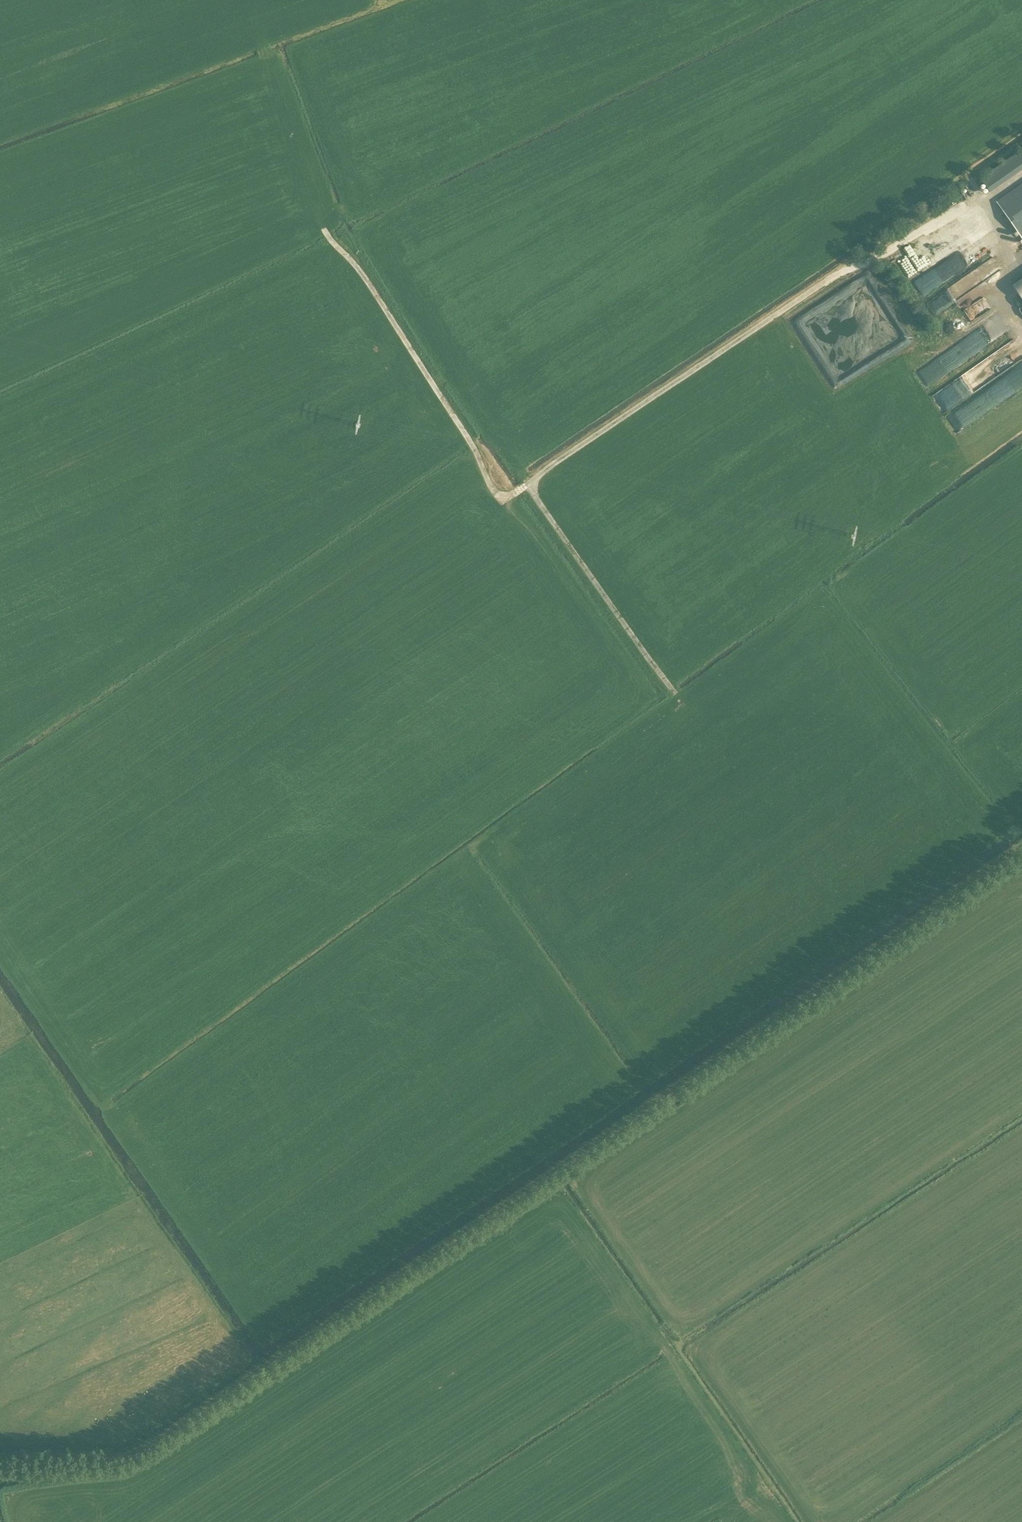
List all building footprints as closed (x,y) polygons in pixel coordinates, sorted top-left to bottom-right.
[(1021,170),(1021,151),(984,176),(993,190),(1003,183),(1006,188),(1014,182),(1011,177),(1021,170)] [(996,202),(1021,239),(1021,183),(996,202)] [(996,260),(956,282),(962,293),(1002,270),(996,260)] [(1010,294),(1021,314),(1021,287),(1010,294)] [(957,364),(1014,328),(1004,314),(948,349),(957,364)] [(935,358),(915,370),(926,387),(945,374),(935,358)] [(1016,388),(1021,385),(1021,365),(1009,371),(1016,388)] [(623,1060),(633,1072),(636,1070),(626,1057),(623,1060)]
